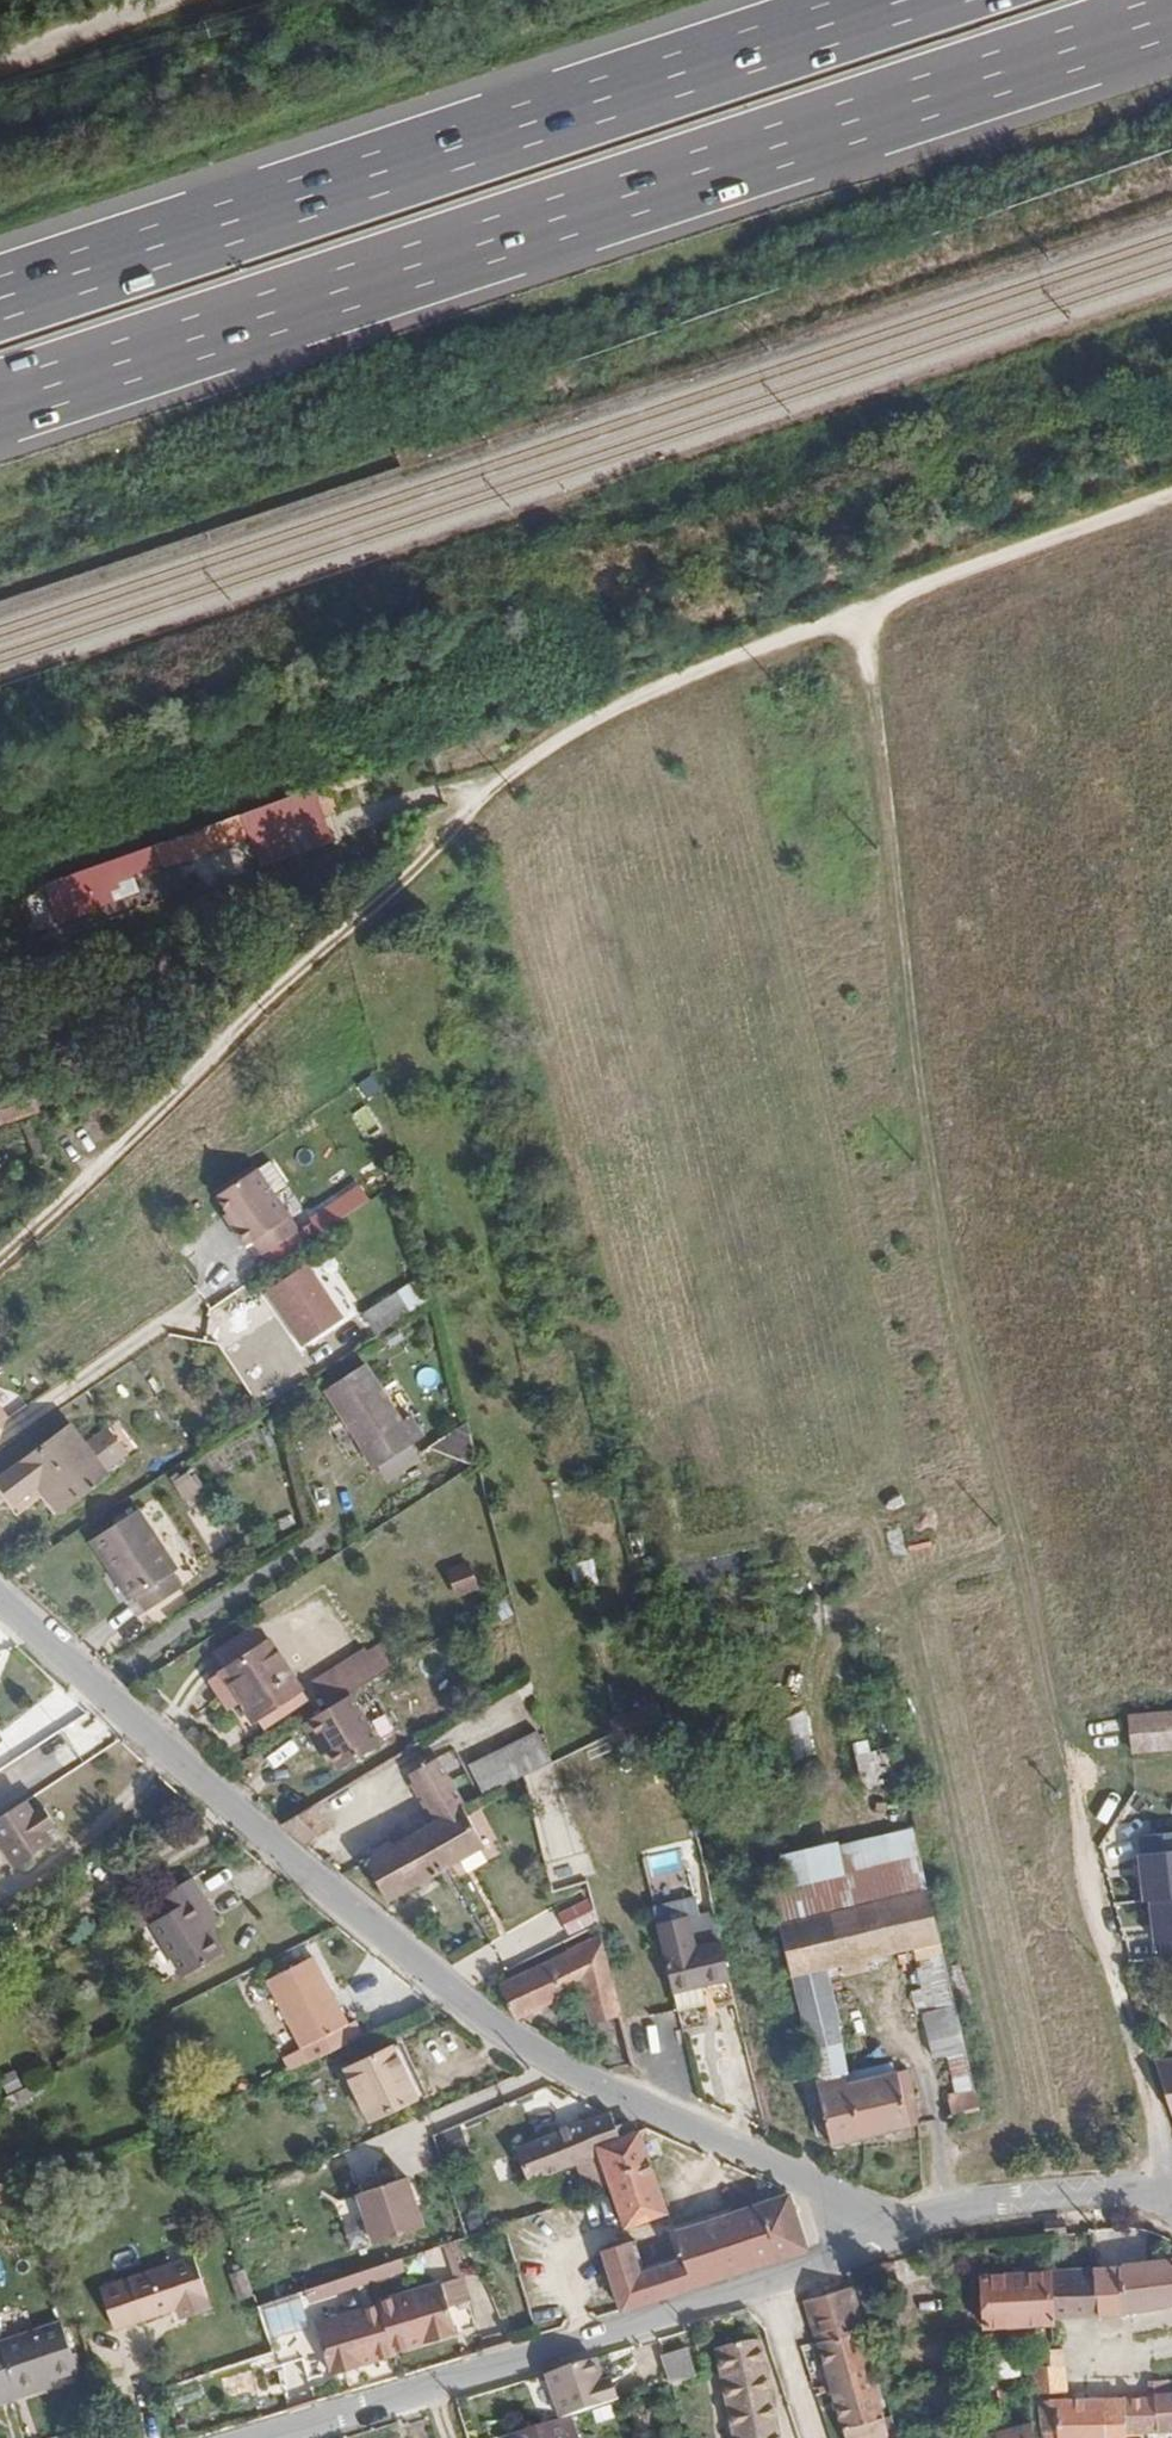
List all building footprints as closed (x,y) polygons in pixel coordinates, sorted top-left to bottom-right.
[(98,875),(227,830),(225,825),(247,818),(251,831),(320,807),(308,773),(42,870),(47,883),(52,899),(71,892),(100,882),(98,875)] [(47,883),(42,870),(20,878),(25,890),(47,883)] [(74,903),(104,893),(100,882),(71,892),(74,903)] [(37,1147),(28,1124),(32,1123),(28,1110),(6,1118),(18,1154),(37,1147)] [(257,1232),(252,1235),(265,1253),(274,1247),(283,1261),(318,1238),(275,1176),(236,1202),(247,1219),(257,1232)] [(352,1233),(367,1223),(356,1208),(342,1219),(352,1233)] [(244,1221),(252,1235),(257,1232),(247,1219),(244,1221)] [(323,1253),(264,1292),(301,1347),(360,1307),(323,1253)] [(428,1316),(447,1304),(435,1286),(380,1318),(387,1330),(424,1309),(428,1316)] [(381,1367),(342,1392),(392,1473),(439,1442),(428,1424),(421,1428),(381,1367)] [(26,1424),(0,1386),(0,1441),(26,1424)] [(87,1422),(17,1476),(39,1502),(59,1485),(83,1514),(162,1452),(149,1438),(120,1460),(87,1422)] [(448,1450),(488,1469),(494,1465),(484,1426),(448,1450)] [(202,1485),(189,1492),(197,1504),(210,1498),(202,1485)] [(136,1564),(154,1593),(162,1607),(189,1589),(181,1577),(186,1573),(148,1512),(108,1539),(127,1570),(136,1564)] [(589,1526),(573,1529),(577,1544),(592,1540),(589,1526)] [(145,1599),(154,1593),(136,1564),(127,1570),(145,1599)] [(607,1564),(582,1569),(587,1588),(610,1583),(607,1564)] [(484,1579),(464,1586),(473,1608),(492,1600),(484,1579)] [(228,1665),(235,1677),(277,1650),(269,1639),(228,1665)] [(277,1650),(235,1677),(239,1683),(281,1655),(277,1650)] [(281,1655),(239,1683),(225,1693),(265,1752),(324,1713),(284,1653),(281,1655)] [(333,1692),(348,1716),(369,1702),(416,1674),(403,1653),(385,1663),(383,1659),(333,1692)] [(348,1716),(323,1731),(335,1749),(342,1745),(349,1757),(361,1775),(400,1753),(369,1702),(348,1716)] [(670,1709),(628,1718),(629,1727),(672,1719),(670,1709)] [(792,1758),(816,1754),(810,1711),(786,1714),(792,1758)] [(1131,1716),(1135,1751),(1171,1746),(1171,1712),(1131,1716)] [(0,1717),(0,1751),(16,1741),(0,1717)] [(913,1775),(903,1729),(874,1736),(885,1781),(913,1775)] [(495,1790),(500,1799),(562,1765),(548,1737),(480,1774),(490,1792),(495,1790)] [(872,1740),(856,1744),(866,1785),(881,1781),(872,1740)] [(342,1745),(335,1749),(342,1761),(349,1757),(342,1745)] [(467,1805),(447,1767),(419,1785),(447,1832),(473,1817),(467,1805)] [(494,1802),(500,1799),(495,1790),(490,1792),(494,1802)] [(55,1811),(47,1798),(11,1821),(38,1864),(74,1841),(66,1828),(75,1822),(65,1805),(55,1811)] [(326,1812),(290,1833),(312,1852),(340,1836),(326,1812)] [(371,1872),(394,1915),(495,1859),(473,1817),(447,1832),(371,1872)] [(929,1842),(775,1877),(788,1933),(943,1900),(929,1842)] [(1171,1901),(1171,1843),(1149,1844),(1154,1902),(1171,1901)] [(203,1886),(143,1921),(154,1939),(162,1934),(193,1986),(231,1964),(218,1938),(214,1931),(224,1924),(203,1886)] [(933,1970),(957,1963),(943,1900),(788,1933),(800,1986),(840,1977),(930,1957),(933,1970)] [(665,1926),(706,1918),(702,1901),(661,1908),(665,1926)] [(1171,1963),(1171,1904),(1161,1905),(1165,1963),(1171,1963)] [(738,1982),(723,1915),(706,1918),(665,1926),(685,2011),(714,2005),(711,1988),(738,1982)] [(596,1917),(568,1930),(577,1948),(605,1937),(596,1917)] [(214,1931),(218,1938),(229,1932),(224,1924),(214,1931)] [(508,1995),(525,2029),(580,2006),(597,2041),(630,2028),(610,1947),(508,1995)] [(306,2058),(313,2073),(368,2048),(360,2031),(352,2034),(318,1968),(273,1991),(306,2058)] [(800,1986),(806,2011),(847,2003),(840,1977),(800,1986)] [(806,2011),(814,2048),(817,2059),(847,2053),(844,2037),(854,2034),(847,2003),(806,2011)] [(406,2052),(361,2073),(384,2125),(430,2103),(406,2052)] [(847,2053),(817,2059),(825,2091),(850,2084),(849,2080),(847,2053)] [(288,2066),(295,2081),(313,2073),(306,2058),(288,2066)] [(850,2084),(825,2091),(826,2095),(813,2098),(823,2138),(836,2135),(842,2156),(921,2138),(909,2081),(852,2094),(850,2084)] [(960,2119),(990,2112),(985,2089),(954,2097),(960,2119)] [(30,2099),(34,2109),(48,2103),(43,2092),(30,2099)] [(30,2099),(10,2108),(18,2122),(36,2114),(34,2109),(30,2099)] [(201,2122),(206,2136),(213,2133),(207,2119),(201,2122)] [(636,2130),(615,2121),(609,2122),(616,2136),(636,2130)] [(607,2123),(513,2155),(526,2190),(584,2169),(609,2162),(606,2154),(645,2141),(645,2135),(636,2130),(616,2136),(609,2122),(607,2123)] [(618,2190),(619,2192),(631,2231),(672,2216),(645,2141),(606,2154),(609,2162),(618,2190)] [(596,2196),(618,2190),(609,2162),(584,2169),(596,2196)] [(604,2254),(625,2314),(809,2251),(791,2194),(785,2196),(782,2186),(755,2177),(763,2204),(682,2232),(690,2259),(645,2274),(635,2242),(604,2254)] [(403,2186),(354,2202),(370,2252),(419,2235),(403,2186)] [(241,2194),(231,2198),(235,2210),(245,2205),(241,2194)] [(1048,2236),(1069,2237),(1068,2225),(1048,2226),(1048,2236)] [(420,2272),(417,2260),(382,2272),(386,2284),(420,2272)] [(1171,2305),(1171,2260),(1093,2269),(1096,2312),(1134,2310),(1171,2305)] [(1051,2315),(1096,2312),(1093,2269),(1093,2267),(1048,2269),(1051,2315)] [(195,2317),(199,2329),(222,2321),(202,2268),(111,2301),(125,2341),(187,2320),(195,2317)] [(1052,2322),(1051,2315),(1048,2269),(997,2272),(999,2323),(1030,2322),(1052,2322)] [(382,2272),(349,2283),(352,2295),(386,2284),(382,2272)] [(263,2286),(261,2280),(245,2285),(254,2309),(270,2304),(263,2286)] [(263,2286),(270,2304),(271,2310),(294,2302),(285,2280),(263,2286)] [(475,2281),(456,2286),(463,2310),(482,2304),(475,2281)] [(456,2286),(392,2306),(393,2308),(406,2354),(470,2334),(463,2310),(456,2286)] [(819,2344),(859,2332),(845,2286),(806,2298),(819,2344)] [(343,2377),(407,2357),(406,2354),(393,2308),(329,2329),(343,2377)] [(191,2332),(199,2329),(195,2317),(187,2320),(191,2332)] [(859,2332),(819,2344),(846,2437),(888,2437),(892,2437),(859,2332)] [(61,2394),(88,2384),(72,2336),(0,2360),(0,2401),(4,2413),(61,2394)] [(739,2437),(781,2437),(759,2342),(721,2356),(724,2366),(739,2437)] [(1034,2368),(1065,2364),(1063,2343),(1052,2344),(1031,2346),(1034,2368)] [(670,2353),(680,2382),(701,2375),(692,2345),(670,2353)] [(567,2421),(574,2418),(626,2400),(620,2382),(611,2384),(601,2358),(552,2374),(567,2421)] [(1068,2386),(1065,2364),(1034,2368),(1027,2369),(1028,2389),(1068,2386)] [(1171,2380),(1153,2381),(1154,2394),(1157,2431),(1171,2429),(1171,2387),(1171,2380)] [(1139,2432),(1157,2431),(1154,2394),(1122,2396),(1125,2433),(1139,2432)] [(1125,2433),(1122,2396),(1103,2397),(1106,2434),(1125,2433)] [(1103,2397),(1040,2401),(1042,2437),(1055,2436),(1056,2437),(1106,2437),(1106,2434),(1103,2397)] [(574,2418),(567,2421),(517,2437),(582,2437),(574,2418)] [(971,2437),(1036,2437),(1031,2421),(971,2437)]
